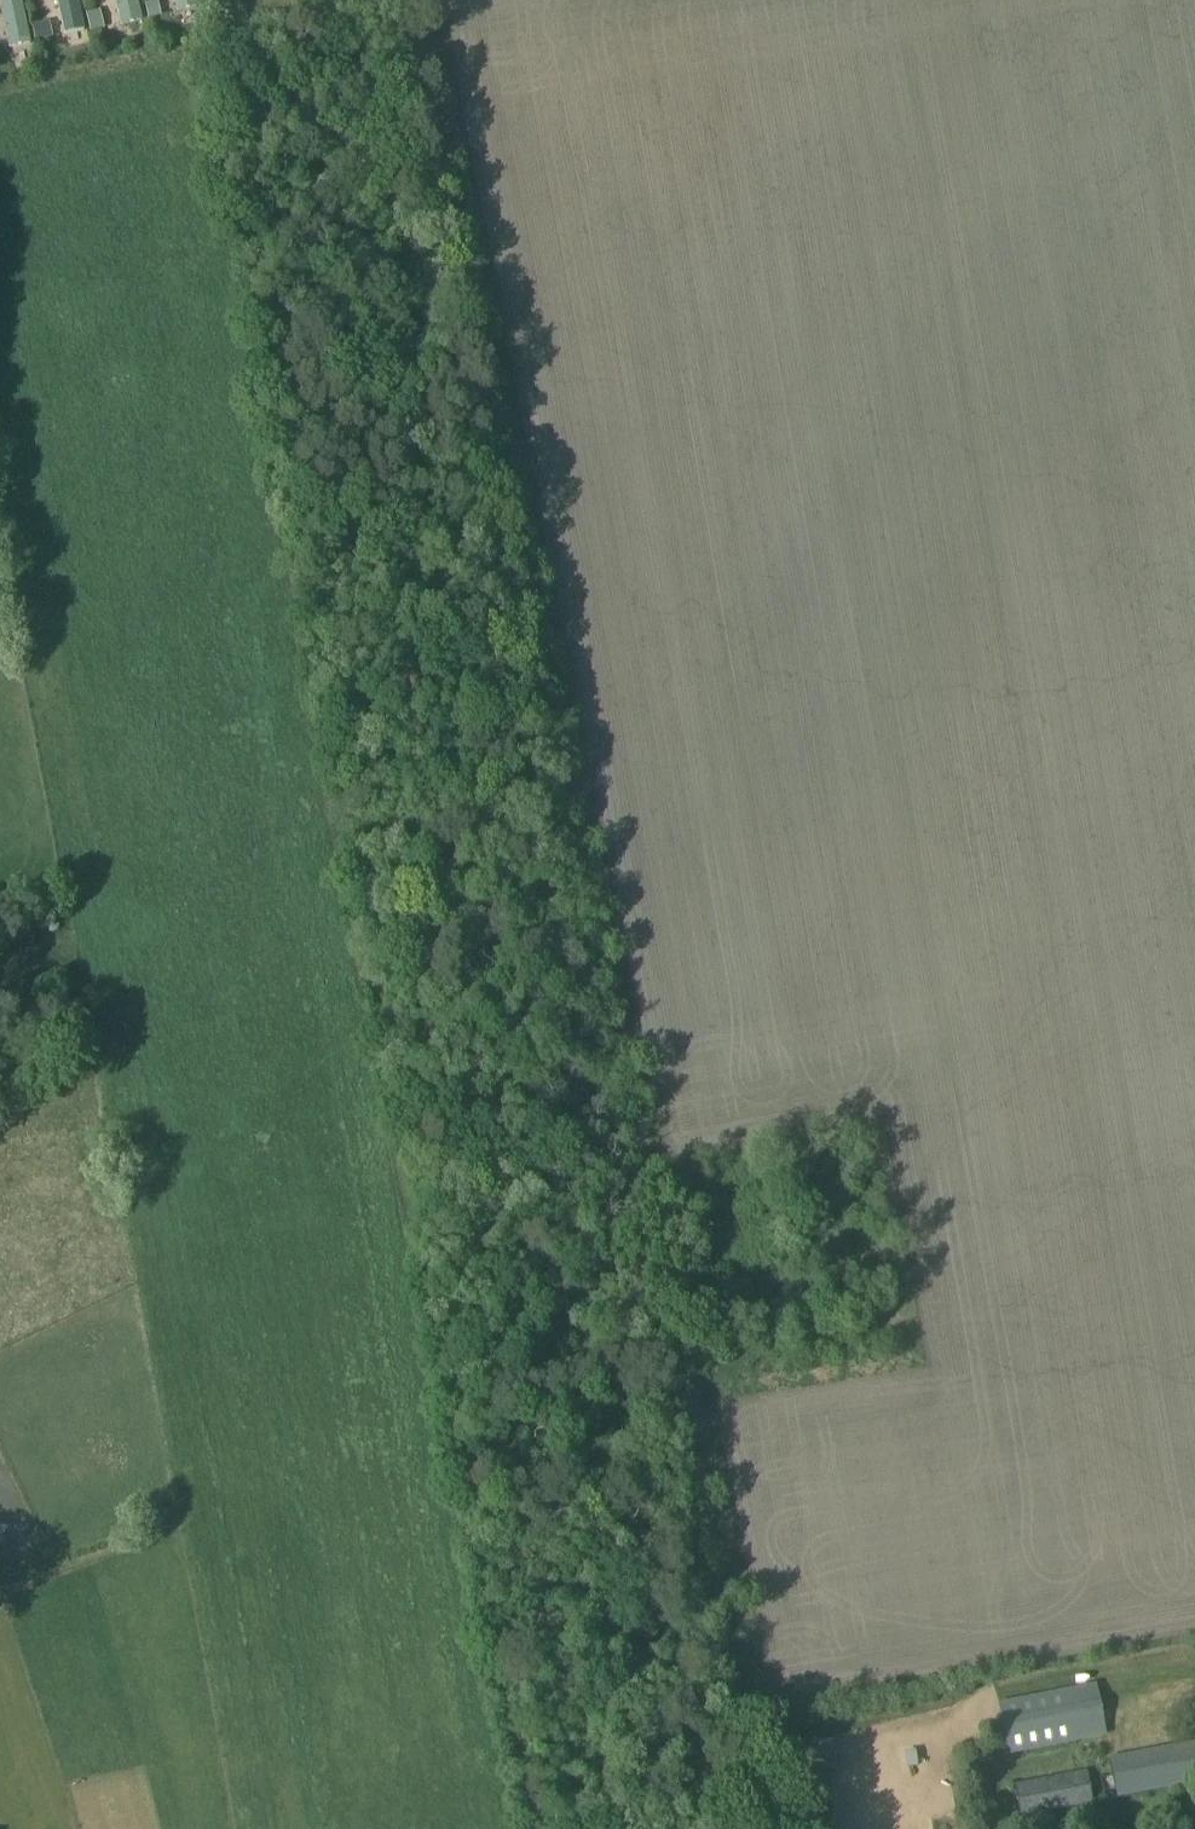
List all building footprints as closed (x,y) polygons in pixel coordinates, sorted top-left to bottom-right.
[(31,45),(21,0),(0,0),(0,4),(9,50),(30,45),(31,45)] [(78,0),(58,0),(65,36),(83,32),(84,32),(78,0)] [(142,22),(137,0),(114,0),(121,28),(142,22)] [(177,13),(198,8),(196,0),(174,0),(177,13)] [(997,1706),(1007,1759),(1107,1739),(1097,1686),(997,1706)] [(1116,1800),(1117,1806),(1146,1801),(1144,1795),(1194,1785),(1194,1742),(1108,1758),(1116,1800)] [(1013,1787),(1020,1821),(1086,1808),(1081,1775),(1013,1787)]
